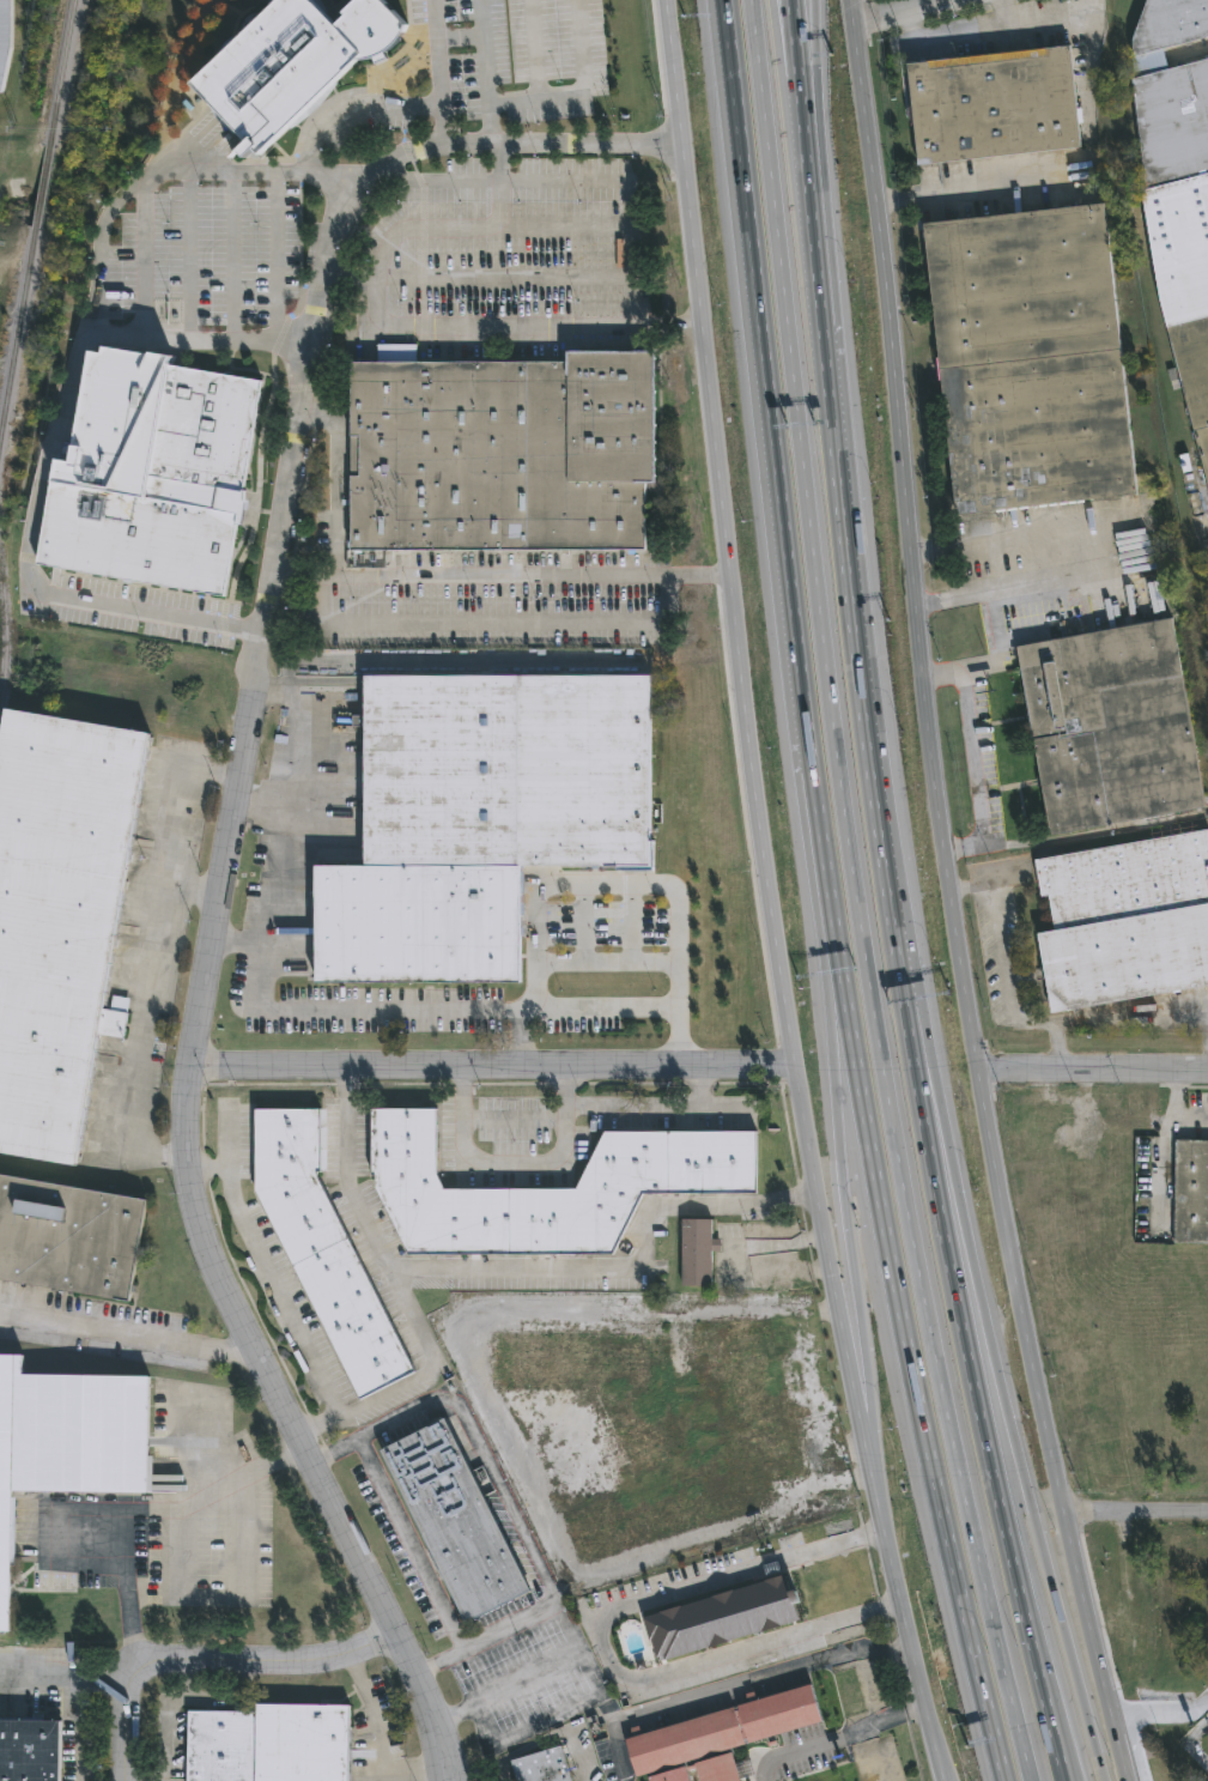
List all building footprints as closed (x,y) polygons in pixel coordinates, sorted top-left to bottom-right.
[(1,95),(0,95),(0,0),(8,0),(8,52),(1,95)] [(188,85),(257,155),(354,60),(365,59),(377,55),(384,49),(393,42),(400,32),(401,22),(380,0),(360,0),(334,26),(308,0),(274,0),(188,85)] [(615,0),(516,0),(523,77),(621,68),(615,0)] [(1131,41),(1133,84),(1142,193),(1158,302),(1207,494),(1207,0),(1147,0),(1131,41)] [(907,66),(1067,48),(1078,149),(918,165),(907,66)] [(1103,205),(1135,496),(955,516),(923,225),(1103,205)] [(35,565),(223,598),(260,382),(166,367),(168,359),(90,346),(73,447),(56,443),(35,565)] [(350,551),(643,551),(644,485),(652,485),(652,353),(565,353),(565,364),(350,363),(350,551)] [(1203,808),(1170,620),(1016,648),(1050,836),(1203,808)] [(363,678),(648,679),(648,867),(518,867),(518,985),(312,983),(312,866),(363,866),(363,678)] [(0,733),(0,1155),(75,1168),(147,735),(4,711),(0,733)] [(1033,864),(1207,831),(1207,988),(1050,1017),(1036,937),(1054,933),(1048,898),(1040,899),(1033,864)] [(255,1189),(359,1401),(413,1374),(314,1182),(314,1175),(320,1175),(320,1113),(254,1113),(255,1189)] [(407,1258),(611,1258),(642,1197),(754,1197),(754,1135),(603,1134),(575,1193),(443,1193),(436,1177),(436,1113),(370,1113),(370,1177),(375,1177),(375,1191),(407,1258)] [(1174,1143),(1207,1143),(1207,1244),(1173,1244),(1174,1143)] [(127,1306),(0,1283),(0,1178),(145,1204),(127,1306)] [(680,1223),(680,1288),(711,1288),(711,1254),(720,1254),(720,1241),(711,1241),(711,1223),(680,1223)] [(8,1632),(11,1491),(145,1494),(147,1377),(20,1376),(19,1357),(0,1357),(0,1632),(8,1632)] [(443,1418),(528,1591),(465,1622),(378,1450),(443,1418)] [(636,1619),(781,1575),(783,1583),(791,1581),(800,1610),(791,1612),(794,1621),(649,1665),(636,1619)] [(736,1708),(811,1684),(822,1720),(748,1744),(736,1708)] [(347,1706),(347,1780),(186,1780),(186,1712),(254,1713),(254,1706),(347,1706)] [(625,1741),(733,1709),(743,1745),(636,1777),(625,1741)] [(57,1722),(57,1780),(0,1780),(0,1722),(57,1722)] [(559,1746),(569,1780),(516,1780),(510,1762),(559,1746)] [(730,1755),(738,1780),(699,1780),(694,1765),(730,1755)] [(684,1768),(688,1780),(648,1780),(648,1779),(684,1768)]
